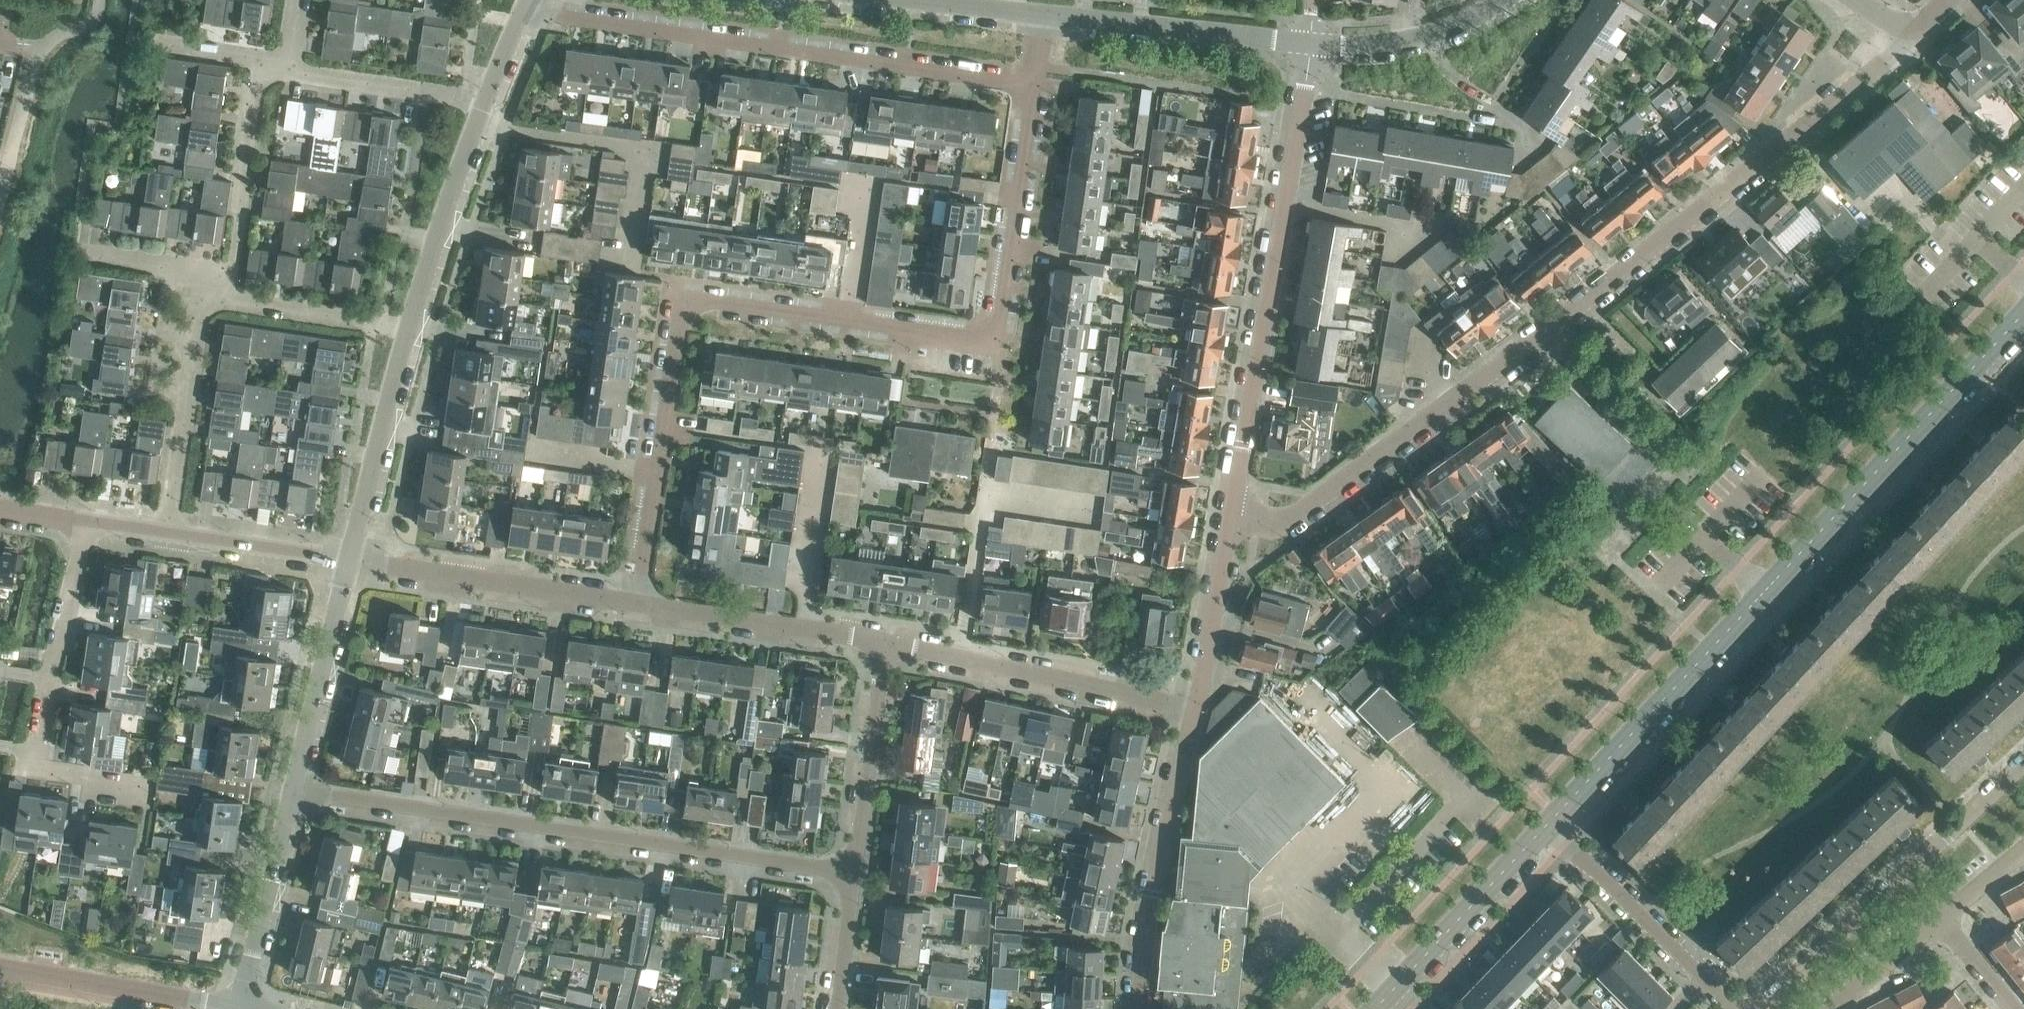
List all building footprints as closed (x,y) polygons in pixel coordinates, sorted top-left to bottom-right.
[(204,23),(213,24),(213,23),(269,31),(273,0),(207,0),(204,23)] [(388,34),(392,8),(358,3),(358,4),(334,0),(331,0),(323,55),(322,55),(321,56),(350,61),(355,29),(388,34)] [(424,13),(453,18),(453,16),(452,16),(454,0),(426,0),(424,13)] [(1586,4),(1615,25),(1625,11),(1637,19),(1638,19),(1645,24),(1650,17),(1626,0),(1585,0),(1588,2),(1586,4)] [(1706,6),(1703,11),(1717,21),(1732,0),(1697,0),(1706,6)] [(1752,0),(1738,0),(1732,9),(1742,16),(1752,0)] [(2003,39),(2021,61),(2023,58),(2023,8),(2017,0),(1991,0),(1994,3),(1991,6),(2007,25),(1997,33),(2003,39)] [(1624,30),(1615,25),(1586,4),(1585,6),(1582,4),(1578,10),(1580,13),(1571,25),(1613,54),(1620,59),(1625,52),(1618,47),(1614,44),(1624,30)] [(1783,12),(1794,19),(1798,13),(1787,5),(1783,12)] [(446,73),(444,73),(453,18),(424,13),(392,8),(388,34),(421,39),(416,70),(445,75),(446,73)] [(1812,33),(1783,13),(1768,34),(1798,54),(1812,33)] [(1718,29),(1728,36),(1733,28),(1724,21),(1718,29)] [(1608,61),(1613,54),(1571,25),(1563,38),(1559,37),(1556,42),(1558,44),(1557,46),(1586,67),(1596,53),(1608,61)] [(2003,39),(1994,47),(1977,27),(1974,30),(1972,27),(1959,37),(1962,40),(1959,43),(1993,84),(2010,69),(2016,75),(2023,68),(2023,65),(2021,61),(2003,39)] [(1722,44),(1728,36),(1718,29),(1712,38),(1722,44)] [(1783,75),(1798,54),(1768,34),(1754,55),(1783,75)] [(1976,98),(1993,84),(1959,43),(1956,45),(1953,42),(1941,52),(1944,55),(1940,58),(1957,78),(1947,85),(1970,113),(1981,104),(1976,98)] [(1542,68),(1550,73),(1551,73),(1584,96),(1585,96),(1589,89),(1577,80),(1586,67),(1557,46),(1556,48),(1553,46),(1549,52),(1551,55),(1542,68)] [(587,90),(592,52),(567,48),(562,86),(587,90)] [(616,55),(592,52),(587,90),(611,93),(616,55)] [(616,55),(611,93),(636,96),(641,58),(616,55)] [(1783,75),(1754,55),(1739,75),(1769,96),(1783,75)] [(162,82),(196,87),(191,118),(220,123),(220,121),(219,121),(227,66),(166,57),(162,82)] [(636,96),(660,100),(665,62),(641,58),(636,96)] [(685,106),(697,108),(701,79),(689,77),(690,65),(665,62),(660,100),(685,103),(685,106)] [(1663,83),(1670,77),(1675,70),(1666,64),(1656,78),(1663,83)] [(718,107),(743,111),(748,77),(726,73),(723,73),(722,82),(709,80),(705,105),(718,107)] [(1550,73),(1542,85),(1539,84),(1535,90),(1538,92),(1536,94),(1566,114),(1575,100),(1588,109),(1593,101),(1585,96),(1584,96),(1551,73),(1550,73)] [(1739,75),(1725,96),(1725,97),(1738,106),(1754,117),(1769,96),(1739,75)] [(1935,76),(1918,90),(1950,127),(1966,112),(1935,76)] [(773,80),(748,77),(743,111),(742,118),(752,120),(767,123),(773,80)] [(792,126),(793,118),(798,84),(773,80),(767,123),(792,126)] [(1649,83),(1643,88),(1647,93),(1653,87),(1649,83)] [(822,88),(798,84),(793,118),(802,120),(800,132),(815,134),(817,122),(822,88)] [(1152,87),(1142,86),(1138,111),(1149,113),(1152,87)] [(1731,116),(1738,106),(1725,97),(1725,96),(1712,87),(1705,97),(1731,116)] [(847,91),(822,88),(817,122),(842,126),(840,136),(853,137),(854,127),(858,103),(845,101),(847,91)] [(1833,152),(1828,156),(1862,194),(1907,154),(1910,158),(1908,159),(1916,169),(1918,167),(1937,189),(1987,145),(1965,120),(1950,133),(1910,88),(1895,101),(1893,99),(1835,150),(1834,148),(1831,150),(1833,152)] [(870,104),(858,103),(854,127),(853,137),(853,138),(890,144),(892,133),(897,95),(882,92),(882,96),(872,95),(870,104)] [(1682,105),(1687,101),(1681,93),(1676,98),(1682,105)] [(1556,128),(1566,114),(1536,94),(1535,96),(1532,94),(1528,99),(1530,102),(1521,115),(1558,140),(1563,144),(1564,144),(1568,147),(1574,140),(1556,128)] [(892,133),(916,136),(921,102),(912,101),(913,97),(897,95),(892,133)] [(1115,101),(1080,96),(1077,121),(1112,126),(1115,101)] [(336,170),(341,137),(340,137),(345,108),(290,100),(290,99),(288,99),(284,128),(316,132),(311,165),(332,168),(332,169),(336,170)] [(1183,132),(1195,134),(1256,145),(1259,125),(1250,123),(1253,103),(1231,100),(1228,114),(1228,119),(1226,131),(1185,124),(1184,132),(1183,132)] [(1682,105),(1696,123),(1717,148),(1732,136),(1712,111),(1703,118),(1688,100),(1682,105)] [(946,106),(921,102),(916,136),(915,144),(940,147),(941,140),(946,106)] [(1642,119),(1653,109),(1648,103),(1636,112),(1642,119)] [(1717,148),(1696,123),(1682,105),(1675,111),(1690,129),(1681,136),(1703,162),(1712,155),(1711,153),(1717,148)] [(966,144),(971,109),(946,106),(941,140),(966,144)] [(340,137),(341,137),(371,142),(367,174),(367,175),(392,179),(398,140),(404,141),(406,129),(400,128),(401,118),(346,110),(346,108),(345,108),(340,137)] [(993,112),(971,109),(966,144),(991,147),(996,112),(993,112)] [(585,110),(584,118),(608,122),(609,113),(585,110)] [(1186,115),(1160,111),(1157,127),(1184,132),(1186,115)] [(206,178),(212,179),(212,178),(220,123),(191,118),(159,113),(155,138),(189,143),(184,175),(206,178)] [(662,113),(656,136),(665,139),(671,116),(662,113)] [(1138,113),(1136,129),(1146,131),(1149,115),(1138,113)] [(579,131),(581,121),(567,119),(566,129),(579,131)] [(605,124),(581,121),(579,131),(603,134),(605,124)] [(1077,121),(1073,145),(1108,151),(1112,126),(1077,121)] [(628,137),(629,128),(605,124),(603,134),(628,137)] [(1338,161),(1355,164),(1361,129),(1358,128),(1359,125),(1353,124),(1351,127),(1335,124),(1327,175),(1336,176),(1338,161)] [(1387,125),(1386,133),(1379,175),(1379,176),(1387,177),(1389,170),(1405,173),(1406,165),(1413,130),(1410,129),(1411,126),(1404,125),(1403,128),(1387,125)] [(1363,129),(1361,129),(1355,164),(1371,167),(1369,182),(1378,183),(1379,176),(1379,175),(1386,133),(1371,131),(1370,127),(1364,126),(1363,129)] [(1163,129),(1153,128),(1153,127),(1150,148),(1161,149),(1163,129)] [(1415,130),(1413,130),(1406,165),(1423,168),(1420,183),(1429,184),(1438,134),(1423,131),(1422,128),(1416,127),(1415,130)] [(642,129),(629,128),(628,137),(641,139),(642,129)] [(1661,128),(1655,133),(1660,139),(1666,134),(1661,128)] [(1146,131),(1136,129),(1134,147),(1144,148),(1146,131)] [(1609,139),(1599,147),(1606,155),(1623,140),(1617,133),(1614,129),(1606,136),(1609,139)] [(714,133),(702,132),(700,146),(698,146),(697,152),(711,154),(714,133)] [(1455,133),(1453,137),(1438,134),(1429,184),(1438,186),(1440,171),(1457,174),(1463,138),(1461,138),(1461,135),(1455,133)] [(1221,158),(1254,164),(1256,153),(1254,152),(1256,145),(1195,134),(1194,142),(1223,147),(1221,158)] [(1660,139),(1687,173),(1693,168),(1694,170),(1703,162),(1681,136),(1673,143),(1666,134),(1660,139)] [(1466,139),(1463,138),(1457,174),(1473,176),(1471,191),(1479,193),(1488,143),(1473,140),(1473,137),(1466,135),(1466,139)] [(1671,186),(1687,173),(1660,139),(1653,145),(1660,154),(1651,162),(1671,186)] [(1564,144),(1563,144),(1558,140),(1550,150),(1565,169),(1581,156),(1568,147),(1564,144)] [(696,158),(697,152),(698,146),(673,142),(671,154),(696,158)] [(1506,142),(1504,145),(1488,143),(1479,193),(1488,194),(1491,179),(1507,182),(1508,182),(1510,171),(1514,147),(1511,147),(1512,143),(1506,142)] [(1108,151),(1073,145),(1070,170),(1104,175),(1108,151)] [(523,146),(519,171),(557,175),(569,177),(572,153),(523,146)] [(1163,149),(1161,149),(1150,148),(1148,159),(1161,161),(1163,149)] [(1605,155),(1604,154),(1599,148),(1584,159),(1590,166),(1605,155)] [(615,152),(603,150),(602,156),(614,158),(615,152)] [(1556,177),(1565,169),(1550,150),(1541,158),(1556,177)] [(697,152),(696,158),(695,162),(713,165),(715,154),(711,154),(697,152)] [(671,154),(669,166),(694,170),(695,162),(696,158),(671,154)] [(626,160),(602,156),(600,168),(624,172),(626,160)] [(1252,176),(1254,164),(1221,158),(1219,170),(1189,165),(1188,173),(1249,184),(1250,176),(1252,176)] [(1531,166),(1546,184),(1556,177),(1541,158),(1531,166)] [(262,214),(261,216),(286,220),(286,219),(290,220),(290,219),(295,189),(328,194),(332,169),(332,168),(311,165),(271,159),(263,215),(262,214)] [(759,172),(761,161),(744,159),(743,169),(759,172)] [(887,166),(848,159),(847,169),(885,176),(887,166)] [(1619,159),(1612,164),(1619,172),(1647,206),(1662,194),(1642,169),(1633,176),(1619,159)] [(777,164),(761,161),(759,172),(776,174),(777,164)] [(842,169),(811,165),(794,163),(792,176),(816,180),(816,178),(840,182),(842,169)] [(1132,163),(1130,179),(1139,180),(1142,164),(1132,163)] [(668,178),(672,179),(689,181),(693,182),(693,178),(694,170),(669,166),(668,178)] [(902,178),(904,168),(887,166),(885,176),(902,178)] [(1528,199),(1546,184),(1531,166),(1522,173),(1528,199)] [(629,172),(624,172),(600,168),(598,180),(628,184),(629,172)] [(1167,170),(1154,168),(1152,187),(1164,189),(1167,170)] [(361,200),(357,230),(356,231),(368,233),(385,236),(386,234),(384,234),(392,179),(367,175),(367,174),(336,170),(332,169),(328,194),(327,195),(361,200)] [(697,179),(714,181),(715,171),(699,169),(697,179)] [(110,227),(165,235),(170,206),(175,174),(149,170),(144,204),(113,199),(108,228),(110,228),(110,227)] [(918,180),(934,183),(936,173),(919,170),(918,180)] [(1070,170),(1066,195),(1101,200),(1104,175),(1070,170)] [(519,171),(515,195),(553,201),(557,175),(519,171)] [(714,181),(730,184),(731,174),(715,171),(714,181)] [(1522,173),(1510,171),(1508,182),(1507,182),(1505,195),(1528,199),(1522,173)] [(1642,213),(1641,211),(1647,206),(1619,172),(1604,185),(1611,194),(1633,220),(1642,213)] [(934,183),(951,185),(953,175),(936,173),(934,183)] [(1246,203),(1249,184),(1188,173),(1186,181),(1216,186),(1214,198),(1246,203)] [(984,191),(986,179),(961,175),(959,188),(984,191)] [(746,186),(763,189),(764,179),(748,176),(746,186)] [(170,206),(165,235),(167,235),(167,234),(222,242),(231,181),(212,178),(212,179),(206,178),(201,211),(170,206)] [(693,178),(693,182),(689,181),(688,190),(711,193),(714,181),(697,179),(693,178)] [(689,181),(672,179),(670,189),(687,192),(688,190),(689,181)] [(763,189),(779,191),(781,181),(764,179),(763,189)] [(1130,179),(1128,196),(1137,198),(1139,180),(1130,179)] [(626,196),(628,184),(598,180),(597,192),(626,196)] [(883,193),(908,197),(910,185),(885,181),(883,193)] [(1559,182),(1551,188),(1559,198),(1566,192),(1559,182)] [(794,194),(799,191),(799,186),(790,185),(789,194),(794,194)] [(814,186),(812,198),(837,202),(839,189),(814,186)] [(1806,205),(1799,211),(1777,187),(1753,208),(1776,233),(1772,237),(1786,252),(1820,220),(1814,215),(1810,218),(1807,215),(1811,211),(1806,205)] [(1806,205),(1811,211),(1807,215),(1810,218),(1814,215),(1820,220),(1822,223),(1840,207),(1822,187),(1806,205)] [(935,190),(933,199),(948,201),(944,224),(979,229),(983,204),(982,204),(984,191),(959,188),(959,191),(949,190),(949,192),(935,190)] [(1601,244),(1616,231),(1588,198),(1582,190),(1575,195),(1589,212),(1581,219),(1601,244)] [(1324,191),(1322,203),(1347,208),(1349,195),(1324,191)] [(1622,226),(1624,228),(1633,220),(1611,194),(1603,201),(1596,192),(1588,198),(1616,231),(1622,226)] [(906,209),(908,197),(883,193),(881,205),(906,209)] [(553,201),(515,195),(512,220),(550,226),(553,201)] [(1066,195),(1062,220),(1097,225),(1101,200),(1066,195)] [(1145,219),(1156,221),(1160,198),(1149,196),(1145,219)] [(596,198),(594,207),(594,210),(618,213),(619,201),(596,198)] [(837,202),(812,198),(811,210),(835,214),(837,202)] [(98,199),(95,223),(103,225),(104,225),(108,200),(98,199)] [(1388,202),(1386,214),(1409,218),(1411,206),(1388,202)] [(1198,219),(1197,227),(1240,235),(1244,215),(1242,215),(1240,211),(1228,209),(1228,212),(1213,210),(1214,206),(1197,203),(1195,219),(1198,219)] [(1840,207),(1822,223),(1841,243),(1835,248),(1846,260),(1872,236),(1842,204),(1840,207)] [(904,221),(906,209),(881,205),(879,217),(904,221)] [(1540,207),(1533,212),(1577,264),(1592,251),(1572,227),(1563,234),(1540,207)] [(594,210),(592,222),(616,225),(618,213),(594,210)] [(1133,230),(1135,214),(1125,212),(1123,229),(1133,230)] [(677,261),(682,226),(683,218),(650,214),(646,240),(654,241),(652,257),(677,261)] [(877,229),(902,233),(904,221),(879,217),(877,229)] [(1308,241),(1307,243),(1343,249),(1345,233),(1360,236),(1362,227),(1312,218),(1309,233),(1306,234),(1304,240),(1308,241)] [(1541,252),(1563,278),(1572,270),(1571,269),(1577,264),(1538,218),(1532,223),(1550,245),(1541,252)] [(248,276),(303,284),(307,257),(312,223),(290,219),(290,220),(286,219),(286,220),(282,252),(250,248),(246,277),(247,277),(248,276)] [(1144,226),(1176,231),(1177,224),(1156,221),(1145,219),(1142,219),(1141,226),(1144,226)] [(1451,219),(1449,232),(1471,245),(1475,223),(1451,219)] [(1093,250),(1097,225),(1062,220),(1059,244),(1093,250)] [(590,237),(578,235),(576,247),(600,251),(602,235),(614,237),(616,225),(592,222),(590,237)] [(732,226),(707,222),(706,230),(701,264),(726,268),(731,233),(732,226)] [(975,254),(979,229),(944,224),(940,249),(975,254)] [(1205,249),(1239,255),(1241,243),(1239,242),(1240,235),(1197,227),(1177,224),(1176,231),(1176,232),(1207,238),(1205,249)] [(706,230),(682,226),(677,261),(701,264),(706,230)] [(1507,227),(1500,232),(1514,250),(1521,244),(1507,227)] [(359,293),(368,233),(356,231),(357,230),(343,228),(338,262),(307,257),(303,284),(314,285),(314,287),(359,293)] [(1736,228),(1699,262),(1721,286),(1731,298),(1768,265),(1771,267),(1783,257),(1761,233),(1750,243),(1736,228)] [(901,245),(902,233),(877,229),(876,241),(901,245)] [(544,230),(542,242),(571,246),(576,247),(578,235),(544,230)] [(1507,255),(1514,250),(1500,232),(1498,230),(1481,244),(1496,264),(1507,255)] [(1455,258),(1471,245),(1449,232),(1440,239),(1455,258)] [(755,237),(731,233),(726,268),(750,271),(755,237)] [(775,275),(780,241),(755,237),(750,271),(775,275)] [(1140,259),(1142,259),(1149,261),(1152,240),(1142,239),(1140,259)] [(1431,247),(1446,265),(1455,258),(1440,239),(1431,247)] [(805,244),(780,241),(775,275),(800,279),(805,244)] [(874,253),(899,256),(901,245),(876,241),(874,253)] [(542,242),(541,254),(569,259),(571,246),(542,242)] [(1340,266),(1343,249),(1307,243),(1307,246),(1304,245),(1302,252),(1306,253),(1303,268),(1353,277),(1355,268),(1340,266)] [(805,244),(800,279),(822,282),(825,283),(830,248),(805,244)] [(1533,259),(1521,244),(1514,250),(1546,289),(1552,284),(1553,286),(1563,278),(1541,252),(1533,259)] [(525,252),(487,246),(484,271),(522,277),(525,252)] [(576,247),(571,246),(569,259),(598,263),(600,251),(576,247)] [(1235,266),(1237,266),(1239,255),(1205,249),(1192,247),(1190,258),(1185,257),(1182,260),(1181,264),(1178,263),(1178,264),(1190,266),(1233,274),(1235,266)] [(1437,272),(1446,265),(1431,247),(1422,254),(1437,272)] [(972,278),(975,254),(940,249),(937,273),(972,278)] [(1531,302),(1546,289),(1514,250),(1507,255),(1519,270),(1510,277),(1531,302)] [(834,251),(832,262),(841,264),(843,252),(834,251)] [(1137,255),(1136,255),(1112,252),(1111,264),(1135,268),(1137,255)] [(897,268),(899,256),(874,253),(872,265),(897,268)] [(1413,261),(1428,280),(1433,276),(1437,272),(1422,254),(1413,261)] [(1055,271),(1052,293),(1086,298),(1090,274),(1103,276),(1105,263),(1070,258),(1068,270),(1055,268),(1055,271)] [(1149,261),(1142,259),(1139,278),(1151,280),(1154,261),(1149,261)] [(1796,260),(1786,269),(1803,288),(1813,279),(1796,260)] [(1425,282),(1428,280),(1413,261),(1404,268),(1419,287),(1424,283),(1425,282)] [(1458,261),(1451,267),(1458,275),(1458,274),(1464,269),(1458,261)] [(1230,291),(1233,274),(1190,266),(1178,264),(1172,263),(1170,272),(1200,278),(1198,288),(1230,293),(1230,291)] [(1381,264),(1377,288),(1389,290),(1393,266),(1381,264)] [(1471,264),(1464,269),(1503,318),(1519,306),(1499,281),(1490,288),(1471,264)] [(870,276),(895,280),(897,268),(872,265),(870,276)] [(1393,290),(1392,296),(1405,298),(1419,287),(1404,268),(1393,266),(1389,290),(1393,290)] [(1352,286),(1353,277),(1303,268),(1300,284),(1297,284),(1296,291),(1299,291),(1299,294),(1334,300),(1337,283),(1352,286)] [(1468,305),(1489,332),(1498,325),(1497,323),(1503,318),(1464,269),(1458,274),(1477,298),(1468,305)] [(105,333),(134,337),(134,336),(133,336),(141,280),(80,271),(76,297),(110,302),(105,332),(105,333)] [(518,301),(522,277),(484,271),(480,296),(518,301)] [(602,296),(640,302),(644,277),(606,271),(602,296)] [(933,298),(968,303),(972,278),(937,273),(933,298)] [(1680,275),(1669,284),(1651,299),(1653,301),(1646,307),(1645,314),(1655,326),(1662,327),(1669,321),(1671,323),(1681,314),(1691,326),(1711,310),(1698,294),(1696,296),(1696,295),(1680,275)] [(870,276),(869,288),(894,292),(895,280),(870,276)] [(1425,282),(1424,283),(1431,291),(1439,284),(1433,276),(1428,280),(1425,282)] [(553,281),(551,296),(559,297),(561,283),(554,282),(553,281)] [(562,283),(561,283),(559,297),(568,298),(570,284),(562,283)] [(891,306),(894,292),(869,288),(866,303),(891,306)] [(1134,309),(1146,311),(1149,312),(1152,292),(1138,290),(1134,309)] [(1086,298),(1052,293),(1048,318),(1083,323),(1086,298)] [(1331,316),(1334,300),(1299,294),(1298,296),(1295,296),(1294,302),(1297,304),(1294,319),(1304,321),(1344,328),(1345,327),(1346,319),(1331,316)] [(515,319),(518,301),(480,296),(480,297),(476,297),(474,310),(478,310),(476,321),(513,326),(512,331),(535,334),(536,323),(515,319)] [(602,296),(599,320),(637,326),(640,302),(602,296)] [(1392,296),(1389,312),(1411,326),(1420,319),(1405,298),(1392,296)] [(1478,338),(1479,340),(1489,332),(1468,305),(1462,298),(1453,304),(1452,303),(1445,308),(1472,342),(1478,338)] [(1162,304),(1160,314),(1225,325),(1228,305),(1196,300),(1194,311),(1182,309),(1183,308),(1162,304)] [(1121,321),(1123,303),(1113,302),(1111,319),(1121,321)] [(1456,355),(1472,342),(1444,307),(1424,323),(1433,334),(1437,331),(1456,355)] [(1192,327),(1190,339),(1223,345),(1225,333),(1223,332),(1225,325),(1160,314),(1149,312),(1146,311),(1144,321),(1180,327),(1180,325),(1192,327)] [(570,323),(572,314),(558,312),(557,322),(570,323)] [(1409,338),(1411,326),(1389,312),(1385,334),(1409,338)] [(1048,318),(1045,342),(1079,347),(1087,348),(1090,324),(1083,323),(1048,318)] [(635,338),(637,326),(599,320),(595,345),(633,350),(633,349),(638,348),(639,340),(635,338)] [(1304,321),(1301,336),(1298,336),(1297,343),(1300,343),(1300,346),(1335,352),(1338,336),(1353,338),(1354,329),(1345,327),(1344,328),(1304,321)] [(249,352),(282,357),(286,331),(225,322),(219,368),(220,368),(218,380),(245,383),(249,352)] [(1716,323),(1696,343),(1654,383),(1675,405),(1738,346),(1716,323)] [(126,392),(134,337),(105,333),(105,332),(73,328),(69,353),(103,358),(100,379),(95,378),(93,389),(127,394),(127,392),(126,392)] [(344,359),(347,340),(286,331),(282,357),(315,362),(311,393),(340,398),(340,396),(339,396),(343,369),(349,370),(351,360),(344,359)] [(512,331),(510,343),(543,348),(544,336),(535,334),(512,331)] [(1109,334),(1107,351),(1117,353),(1119,336),(1109,334)] [(1383,346),(1406,350),(1409,338),(1385,334),(1383,346)] [(1221,356),(1223,345),(1190,339),(1188,350),(1162,345),(1161,354),(1218,364),(1219,356),(1221,356)] [(1079,347),(1045,342),(1041,367),(1075,372),(1079,347)] [(541,360),(543,348),(510,343),(508,355),(541,360)] [(1161,354),(1162,345),(1154,344),(1152,352),(1161,354)] [(595,345),(592,369),(630,375),(633,350),(595,345)] [(1332,368),(1335,352),(1300,346),(1299,348),(1296,348),(1295,354),(1298,356),(1295,371),(1346,380),(1347,371),(1332,368)] [(1404,362),(1406,350),(1383,346),(1381,358),(1404,362)] [(456,347),(453,372),(500,379),(503,354),(456,347)] [(1220,365),(1218,365),(1218,364),(1161,354),(1152,352),(1129,348),(1126,371),(1145,374),(1147,360),(1162,362),(1185,366),(1183,378),(1214,383),(1216,374),(1218,374),(1220,365)] [(558,351),(552,350),(549,350),(547,363),(556,364),(558,351)] [(736,400),(738,390),(743,355),(721,352),(721,351),(718,351),(715,372),(703,370),(700,394),(736,400)] [(1107,351),(1104,369),(1114,370),(1117,353),(1107,351)] [(768,359),(743,355),(738,390),(763,393),(768,359)] [(1404,362),(1381,358),(1379,370),(1402,374),(1404,362)] [(792,362),(768,359),(763,393),(787,397),(792,362)] [(787,397),(811,400),(817,366),(792,362),(787,397)] [(554,378),(556,364),(547,363),(545,376),(554,378)] [(841,369),(817,366),(811,400),(836,404),(841,369)] [(1347,371),(1346,380),(1370,384),(1372,370),(1348,366),(1347,371)] [(1041,367),(1037,392),(1072,397),(1075,372),(1041,367)] [(592,369),(588,394),(626,399),(630,375),(592,369)] [(866,373),(841,369),(836,404),(861,407),(866,373)] [(861,407),(886,411),(891,377),(879,375),(880,371),(869,369),(868,373),(866,373),(861,407)] [(1379,370),(1377,381),(1400,385),(1402,374),(1379,370)] [(450,387),(449,397),(496,404),(500,379),(453,372),(453,373),(448,372),(446,386),(450,387)] [(1271,435),(1268,453),(1310,458),(1312,444),(1328,446),(1337,384),(1293,378),(1290,402),(1298,404),(1296,422),(1280,419),(1277,436),(1271,435)] [(1212,395),(1181,390),(1179,401),(1143,395),(1146,382),(1125,379),(1122,400),(1131,402),(1161,407),(1209,415),(1212,395)] [(209,436),(241,440),(257,443),(259,431),(239,428),(242,408),(275,413),(279,388),(245,383),(218,380),(216,397),(209,396),(208,406),(214,407),(210,434),(209,434),(209,436)] [(1386,407),(1398,398),(1400,385),(1377,381),(1375,393),(1386,407)] [(1102,384),(1100,401),(1110,402),(1112,386),(1102,384)] [(1569,384),(1535,421),(1597,479),(1595,481),(1619,503),(1667,451),(1606,395),(1594,407),(1569,384)] [(311,393),(279,388),(275,413),(308,418),(304,448),(304,449),(323,452),(323,453),(331,454),(340,398),(311,393)] [(1037,392),(1034,416),(1068,421),(1072,397),(1037,392)] [(624,410),(626,399),(588,394),(584,419),(587,419),(599,421),(611,422),(621,424),(622,424),(622,423),(626,423),(628,410),(624,410)] [(449,397),(445,422),(457,423),(457,424),(467,425),(466,430),(465,430),(463,442),(473,443),(502,447),(504,436),(505,428),(493,426),(496,404),(449,397)] [(1118,400),(1116,419),(1128,421),(1131,402),(1122,400),(1118,400)] [(99,401),(98,411),(109,413),(111,403),(99,401)] [(111,403),(109,413),(110,413),(110,412),(123,414),(124,406),(123,406),(123,404),(124,404),(124,403),(111,401),(111,403)] [(519,401),(518,410),(531,412),(532,403),(519,401)] [(1098,417),(1107,418),(1108,418),(1110,402),(1100,401),(1098,417)] [(536,436),(548,438),(552,414),(549,413),(550,405),(541,404),(536,436)] [(1162,427),(1207,435),(1210,423),(1208,423),(1209,415),(1161,407),(1157,426),(1162,427)] [(79,443),(48,438),(43,467),(45,467),(45,466),(72,470),(102,474),(102,473),(100,473),(105,446),(110,413),(109,413),(98,411),(84,409),(79,443)] [(1504,417),(1502,415),(1492,422),(1511,448),(1521,441),(1554,478),(1563,488),(1578,477),(1524,420),(1519,424),(1510,412),(1504,417)] [(564,416),(552,414),(548,438),(560,439),(564,416)] [(2009,414),(2008,415),(2008,414),(2007,415),(2008,415),(1987,437),(1985,435),(1984,434),(1976,443),(1977,443),(1980,445),(1959,468),(1987,494),(2023,454),(2023,428),(2009,414)] [(560,439),(572,441),(575,417),(564,416),(560,439)] [(732,432),(734,420),(708,416),(706,428),(732,432)] [(1063,456),(1068,421),(1034,416),(1030,441),(1050,444),(1048,454),(1063,456)] [(136,450),(105,446),(100,473),(102,473),(157,482),(166,420),(141,417),(136,450)] [(572,441),(584,443),(587,419),(584,419),(575,417),(572,441)] [(599,421),(587,419),(584,443),(595,445),(599,421)] [(1126,441),(1128,421),(1116,419),(1113,439),(1117,439),(1126,441)] [(608,446),(609,438),(611,422),(599,421),(595,445),(608,446)] [(622,426),(621,426),(621,424),(611,422),(609,438),(620,440),(622,426)] [(1478,435),(1495,460),(1504,453),(1518,473),(1525,468),(1511,448),(1492,422),(1482,429),(1484,431),(1478,435)] [(756,436),(758,426),(741,423),(740,433),(756,436)] [(929,479),(930,469),(936,430),(896,424),(891,456),(889,473),(929,479)] [(1102,462),(1104,443),(1106,427),(1096,425),(1094,442),(1092,441),(1089,460),(1102,462)] [(774,428),(758,426),(756,436),(773,438),(774,428)] [(1141,443),(1202,454),(1203,446),(1205,446),(1207,435),(1162,427),(1160,438),(1143,435),(1141,443)] [(970,474),(976,436),(936,430),(930,469),(970,474)] [(804,443),(806,433),(790,431),(789,441),(804,443)] [(824,436),(806,433),(804,443),(822,446),(824,436)] [(1487,466),(1495,460),(1478,435),(1472,439),(1471,437),(1460,445),(1493,490),(1501,485),(1487,466)] [(504,436),(502,447),(525,451),(527,439),(504,436)] [(838,449),(841,449),(854,451),(855,441),(840,439),(838,449)] [(1167,468),(1199,473),(1202,454),(1141,443),(1126,441),(1117,439),(1114,463),(1136,467),(1138,452),(1169,457),(1167,468)] [(202,498),(257,506),(262,477),(264,462),(267,444),(257,443),(241,440),(236,474),(205,470),(201,498),(202,499),(202,498)] [(499,472),(512,474),(514,462),(500,460),(502,447),(473,443),(472,455),(490,458),(490,462),(490,465),(492,468),(495,471),(499,472)] [(275,463),(278,446),(267,444),(264,462),(275,463)] [(1452,454),(1446,458),(1464,482),(1471,492),(1479,486),(1489,500),(1496,495),(1494,491),(1493,490),(1460,445),(1451,452),(1452,454)] [(701,469),(697,496),(731,501),(731,500),(729,500),(731,487),(750,490),(752,478),(799,485),(805,450),(778,446),(776,458),(728,451),(724,473),(701,469)] [(892,446),(886,446),(882,449),(881,455),(890,456),(892,446)] [(293,481),(262,477),(257,506),(259,506),(259,505),(315,513),(323,453),(323,452),(304,449),(304,448),(298,447),(293,481)] [(500,460),(514,462),(512,474),(522,475),(524,463),(525,451),(502,447),(500,460)] [(429,449),(425,474),(463,480),(467,455),(429,449)] [(839,461),(864,465),(866,453),(854,451),(841,449),(839,461)] [(1009,480),(1013,457),(998,455),(994,478),(1009,480)] [(1013,455),(1013,457),(1009,480),(1021,481),(1025,456),(1013,455)] [(1037,458),(1025,456),(1021,481),(1033,483),(1037,458)] [(1045,485),(1049,460),(1037,458),(1033,483),(1045,485)] [(1439,460),(1429,467),(1462,513),(1469,507),(1455,488),(1464,482),(1446,458),(1440,462),(1439,460)] [(1061,462),(1049,460),(1045,485),(1057,487),(1061,462)] [(863,477),(864,465),(839,461),(837,473),(863,477)] [(1069,489),(1073,463),(1061,462),(1057,487),(1069,489)] [(544,477),(545,467),(524,463),(522,475),(521,478),(543,481),(544,477)] [(1085,465),(1073,463),(1069,489),(1081,491),(1085,465)] [(1093,492),(1097,467),(1085,465),(1081,491),(1093,492)] [(568,480),(570,471),(545,467),(544,477),(568,480)] [(1109,469),(1097,467),(1093,492),(1105,494),(1109,469)] [(1454,518),(1462,513),(1429,467),(1419,474),(1420,476),(1414,481),(1438,515),(1448,509),(1454,518)] [(1197,485),(1165,480),(1163,491),(1140,487),(1143,474),(1112,468),(1109,492),(1115,493),(1137,496),(1137,495),(1193,505),(1197,485)] [(1929,499),(1909,521),(1937,547),(1987,494),(1959,468),(1937,491),(1934,489),(1935,489),(1934,488),(1926,497),(1927,497),(1929,499)] [(588,473),(570,471),(568,480),(587,483),(588,473)] [(601,475),(588,473),(587,483),(600,485),(601,475)] [(861,489),(863,477),(837,473),(836,485),(861,489)] [(422,496),(422,499),(460,504),(463,480),(425,474),(421,474),(419,488),(423,489),(422,495),(420,495),(420,496),(422,496)] [(834,497),(859,501),(861,489),(836,485),(834,497)] [(1496,495),(1505,507),(1513,501),(1502,485),(1494,491),(1496,495)] [(1400,488),(1390,495),(1422,541),(1430,536),(1423,526),(1432,520),(1408,486),(1401,490),(1400,488)] [(1554,494),(1550,488),(1544,487),(1541,489),(1548,498),(1554,494)] [(1548,498),(1541,489),(1540,488),(1524,499),(1532,510),(1548,498)] [(798,506),(798,491),(784,490),(784,506),(798,506)] [(1106,492),(1105,494),(1103,510),(1112,511),(1115,493),(1109,492),(1106,492)] [(1158,519),(1192,525),(1194,513),(1192,513),(1193,505),(1137,495),(1137,496),(1136,503),(1160,507),(1158,519)] [(1390,495),(1380,502),(1381,504),(1376,509),(1393,533),(1401,527),(1415,546),(1422,541),(1390,495)] [(740,503),(731,501),(697,496),(692,526),(727,531),(735,532),(740,503)] [(857,512),(859,501),(834,497),(832,509),(857,512)] [(460,504),(422,499),(418,523),(436,526),(435,535),(455,538),(460,504)] [(510,501),(497,499),(496,509),(508,511),(510,501)] [(514,505),(508,543),(534,546),(539,508),(514,505)] [(910,518),(923,520),(925,508),(912,506),(910,518)] [(925,506),(925,508),(923,520),(963,527),(965,512),(925,506)] [(796,511),(770,507),(767,526),(793,529),(796,511)] [(563,512),(539,508),(534,546),(558,550),(563,512)] [(496,509),(491,544),(503,546),(508,511),(496,509)] [(855,524),(857,517),(857,512),(832,509),(830,521),(855,524)] [(1368,511),(1358,518),(1391,564),(1398,559),(1384,539),(1393,533),(1376,509),(1370,513),(1368,511)] [(1190,536),(1192,525),(1158,519),(1156,531),(1129,526),(1127,522),(1111,519),(1112,511),(1103,510),(1100,530),(1105,530),(1187,544),(1188,536),(1190,536)] [(588,516),(563,512),(558,550),(582,554),(588,516)] [(1498,523),(1505,533),(1518,524),(1511,514),(1498,523)] [(1014,542),(1018,517),(1006,515),(1004,528),(1001,550),(1012,552),(1014,542)] [(607,557),(613,519),(588,516),(582,554),(607,557)] [(1014,542),(1025,544),(1030,519),(1018,517),(1014,542)] [(1358,518),(1348,525),(1350,527),(1343,532),(1361,556),(1370,550),(1386,573),(1393,567),(1391,564),(1358,518)] [(871,529),(888,532),(889,521),(872,519),(871,529)] [(1041,521),(1030,519),(1025,544),(1037,546),(1041,521)] [(888,532),(904,534),(906,524),(889,521),(888,532)] [(1053,522),(1041,521),(1037,546),(1049,548),(1053,522)] [(1878,549),(1881,552),(1860,574),(1888,600),(1937,547),(1909,521),(1888,544),(1886,541),(1885,540),(1877,549),(1878,550),(1878,549)] [(1061,549),(1065,524),(1053,522),(1049,548),(1061,549)] [(1484,543),(1492,538),(1481,523),(1473,529),(1476,533),(1484,543)] [(1077,526),(1065,524),(1061,549),(1073,551),(1077,526)] [(1012,558),(1012,552),(1001,550),(1004,528),(990,525),(986,554),(1012,558)] [(727,531),(692,526),(688,553),(712,557),(709,576),(784,588),(787,567),(739,559),(741,547),(722,545),(724,532),(726,532),(727,531)] [(920,537),(937,539),(938,529),(922,526),(920,537)] [(1085,553),(1089,528),(1077,526),(1073,551),(1085,553)] [(1100,530),(1089,528),(1085,553),(1094,554),(1097,555),(1100,530)] [(937,539),(953,542),(955,531),(938,529),(937,539)] [(1151,558),(1183,563),(1187,544),(1105,530),(1104,539),(1153,547),(1151,558)] [(1336,534),(1326,541),(1359,587),(1366,581),(1353,562),(1361,556),(1343,532),(1338,536),(1336,534)] [(1476,533),(1459,545),(1467,555),(1484,543),(1476,533)] [(1338,572),(1352,592),(1359,587),(1326,541),(1316,548),(1318,550),(1311,554),(1329,579),(1338,572)] [(1025,544),(1014,542),(1012,552),(1012,558),(1011,559),(1023,561),(1025,544)] [(1099,544),(1098,554),(1108,556),(1110,545),(1099,544)] [(12,585),(14,567),(22,568),(24,554),(16,553),(17,550),(13,550),(12,547),(1,545),(1,548),(0,548),(0,583),(12,585)] [(1295,546),(1287,552),(1294,562),(1302,556),(1295,546)] [(1457,553),(1441,565),(1445,572),(1461,560),(1457,553)] [(1111,569),(1113,558),(1094,554),(1098,572),(1110,574),(1111,569)] [(833,555),(828,590),(853,594),(858,559),(833,555)] [(106,562),(103,586),(142,592),(154,593),(159,561),(138,558),(137,566),(106,562)] [(1113,558),(1111,569),(1150,577),(1152,565),(1113,558)] [(883,563),(858,559),(853,594),(878,597),(883,563)] [(908,566),(883,563),(878,597),(903,601),(908,566)] [(1441,565),(1429,573),(1434,580),(1445,572),(1441,565)] [(903,601),(927,604),(932,570),(908,566),(903,601)] [(957,573),(932,570),(927,604),(950,608),(949,608),(952,608),(957,573)] [(241,606),(251,607),(291,613),(294,589),(267,585),(268,575),(246,572),(241,606)] [(195,607),(200,576),(187,574),(183,605),(195,607)] [(1064,633),(1071,577),(1049,574),(1042,627),(1051,628),(1052,631),(1064,633)] [(1423,574),(1407,585),(1416,597),(1432,586),(1423,574)] [(1832,604),(1811,627),(1839,653),(1888,600),(1860,574),(1839,596),(1837,594),(1836,593),(1828,601),(1829,602),(1832,604)] [(979,620),(1003,623),(1008,587),(1009,578),(985,575),(979,620)] [(213,578),(200,576),(195,607),(208,609),(213,578)] [(1093,580),(1071,577),(1064,633),(1074,634),(1076,632),(1086,633),(1093,580)] [(1391,597),(1397,605),(1400,609),(1416,597),(1407,585),(1391,597)] [(100,605),(99,609),(126,614),(124,625),(156,630),(158,617),(151,616),(154,593),(142,592),(103,586),(102,590),(98,589),(96,605),(100,605)] [(1008,587),(1003,623),(1027,626),(1032,591),(1008,587)] [(1300,636),(1309,603),(1262,590),(1260,598),(1257,597),(1256,600),(1253,602),(1251,608),(1253,612),(1250,622),(1300,636)] [(1171,642),(1175,608),(1158,606),(1160,594),(1143,592),(1140,614),(1143,616),(1140,638),(1156,640),(1155,645),(1167,646),(1168,642),(1171,642)] [(1381,616),(1397,605),(1391,597),(1375,608),(1381,616)] [(1381,616),(1375,608),(1372,603),(1361,612),(1373,622),(1381,616)] [(1349,646),(1373,628),(1346,605),(1327,628),(1349,646)] [(214,625),(212,638),(252,644),(254,632),(287,637),(291,613),(251,607),(247,630),(214,625)] [(419,616),(392,612),(387,646),(414,650),(415,649),(424,650),(423,662),(435,664),(441,627),(418,623),(419,616)] [(459,662),(487,666),(488,657),(492,627),(465,623),(459,662)] [(129,639),(154,643),(156,630),(124,625),(123,637),(89,632),(85,656),(125,662),(129,639)] [(513,670),(515,661),(519,631),(492,627),(488,657),(487,666),(513,670)] [(1780,655),(1782,657),(1761,680),(1789,706),(1839,653),(1811,627),(1789,649),(1787,647),(1787,646),(1779,655),(1780,655)] [(538,677),(539,673),(541,673),(547,635),(545,635),(545,631),(530,629),(529,633),(519,631),(515,661),(527,663),(525,675),(538,677)] [(569,638),(564,676),(568,677),(568,679),(590,682),(592,672),(596,642),(586,641),(587,637),(572,635),(571,639),(569,638)] [(250,656),(252,644),(212,638),(210,651),(227,653),(224,676),(225,676),(273,683),(277,660),(250,656)] [(1240,662),(1240,663),(1271,671),(1275,656),(1280,658),(1283,646),(1265,641),(1265,644),(1246,639),(1243,649),(1240,651),(1238,657),(1240,662)] [(623,646),(596,642),(592,672),(607,675),(605,689),(617,691),(617,688),(623,646)] [(651,650),(623,646),(617,688),(643,692),(644,692),(645,688),(651,650)] [(1316,655),(1304,652),(1301,664),(1313,668),(1316,655)] [(2014,661),(2023,672),(2023,652),(2014,661)] [(696,688),(701,658),(673,654),(669,684),(696,688)] [(109,684),(107,695),(147,701),(149,689),(131,686),(132,678),(128,672),(124,671),(125,662),(85,656),(82,680),(109,684)] [(727,662),(701,658),(696,688),(722,692),(727,662)] [(183,661),(181,669),(190,670),(191,663),(183,661)] [(1970,703),(1997,732),(2016,715),(2021,720),(2023,717),(2023,708),(2023,707),(2023,672),(2014,661),(1970,703)] [(754,666),(727,662),(722,692),(750,696),(754,666)] [(445,663),(443,670),(441,682),(453,685),(458,666),(445,663)] [(1338,689),(1388,739),(1413,714),(1364,664),(1338,689)] [(791,685),(789,698),(832,703),(836,678),(818,676),(819,668),(800,665),(797,686),(791,685)] [(439,691),(441,682),(443,670),(430,667),(425,688),(439,691)] [(775,695),(779,670),(766,668),(762,693),(775,695)] [(551,674),(541,673),(539,673),(538,677),(533,706),(546,708),(551,674)] [(563,710),(568,679),(568,677),(564,676),(556,675),(551,708),(563,710)] [(270,707),(273,683),(225,676),(222,692),(220,692),(215,693),(212,698),(186,694),(186,697),(176,696),(175,705),(203,709),(235,714),(236,702),(270,707)] [(384,678),(381,691),(392,694),(392,695),(398,696),(399,693),(436,702),(438,695),(439,691),(425,688),(384,678)] [(1733,710),(1712,733),(1740,759),(1789,706),(1761,680),(1740,702),(1738,700),(1737,699),(1729,707),(1730,708),(1733,710)] [(453,685),(441,682),(439,691),(438,695),(450,698),(453,685)] [(981,688),(966,684),(960,707),(975,711),(976,711),(981,688)] [(908,710),(906,729),(936,733),(942,734),(942,733),(948,688),(932,686),(931,694),(928,693),(928,695),(911,693),(910,700),(907,700),(906,709),(908,710)] [(381,691),(361,687),(355,711),(386,719),(395,721),(403,723),(410,695),(399,693),(398,696),(392,695),(392,694),(381,691)] [(639,721),(651,723),(656,690),(645,688),(644,692),(643,692),(639,721)] [(1247,903),(1248,903),(1248,902),(1247,902),(1249,885),(1250,877),(1263,863),(1345,781),(1260,696),(1234,689),(1229,694),(1228,693),(1229,694),(1215,708),(1223,716),(1210,729),(1218,738),(1200,756),(1192,836),(1181,835),(1176,896),(1173,896),(1165,927),(1163,927),(1159,960),(1160,961),(1157,984),(1164,985),(1162,1008),(1163,1008),(1163,1006),(1196,1008),(1237,1008),(1240,976),(1244,976),(1246,958),(1242,958),(1247,903)] [(668,692),(656,690),(651,723),(663,725),(668,692)] [(491,694),(490,698),(481,697),(480,704),(499,706),(507,708),(508,708),(509,697),(491,694)] [(69,726),(108,732),(112,709),(145,714),(147,701),(107,695),(105,707),(72,702),(69,726)] [(793,724),(829,729),(832,703),(789,698),(787,697),(786,711),(795,712),(793,724)] [(1001,734),(1008,702),(986,697),(979,729),(1001,734)] [(613,718),(615,702),(602,700),(600,716),(613,718)] [(452,726),(455,704),(444,702),(441,724),(452,726)] [(1030,707),(1008,702),(1001,734),(1014,737),(1011,752),(1019,754),(1020,749),(1030,707)] [(755,739),(756,732),(758,719),(760,705),(748,703),(743,737),(755,739)] [(1997,732),(1970,703),(1925,745),(1953,774),(1972,756),(1977,761),(1984,754),(1979,749),(1997,732)] [(504,729),(507,708),(499,706),(495,728),(504,729)] [(960,707),(955,736),(942,733),(942,734),(941,739),(968,744),(975,711),(960,707)] [(1051,711),(1030,707),(1020,749),(1042,754),(1045,743),(1046,737),(1051,711)] [(233,726),(235,714),(203,709),(201,722),(210,723),(207,746),(210,747),(256,754),(260,730),(233,726)] [(395,721),(386,719),(355,711),(350,735),(389,745),(395,721)] [(533,711),(529,734),(530,734),(528,747),(538,748),(543,713),(533,711)] [(681,727),(683,713),(673,711),(671,726),(681,727)] [(1064,763),(1073,716),(1051,711),(1046,737),(1045,743),(1042,754),(1042,759),(1064,763)] [(548,749),(554,714),(543,713),(538,748),(548,749)] [(716,733),(718,718),(707,716),(705,731),(716,733)] [(1087,744),(1092,720),(1081,718),(1076,741),(1087,744)] [(758,719),(756,732),(782,736),(784,723),(758,719)] [(598,754),(610,756),(614,723),(603,721),(598,754)] [(614,723),(610,756),(621,758),(626,724),(614,723)] [(1142,756),(1147,732),(1114,725),(1109,748),(1142,756)] [(105,755),(108,732),(69,726),(65,750),(92,754),(90,766),(122,771),(124,758),(105,755)] [(423,728),(419,749),(431,751),(435,729),(423,728)] [(936,733),(906,729),(901,767),(923,770),(921,787),(938,789),(943,751),(934,749),(936,733)] [(679,767),(684,733),(672,731),(668,765),(679,767)] [(516,740),(503,738),(496,786),(522,789),(528,747),(530,734),(529,734),(517,732),(516,740)] [(792,767),(791,774),(823,778),(825,763),(828,763),(829,754),(812,751),(813,751),(808,750),(809,740),(782,736),(756,732),(755,739),(754,744),(754,746),(780,750),(779,756),(786,766),(792,767)] [(1740,759),(1712,733),(1691,755),(1688,753),(1689,753),(1688,752),(1680,760),(1681,761),(1683,763),(1662,785),(1690,812),(1740,759)] [(396,747),(389,745),(350,735),(347,744),(344,743),(340,759),(384,770),(388,754),(394,755),(396,747)] [(470,782),(496,786),(503,738),(491,737),(488,752),(474,750),(470,782)] [(1087,744),(1076,741),(1074,752),(1085,755),(1087,744)] [(186,780),(218,784),(219,772),(253,777),(256,754),(210,747),(207,769),(174,764),(173,766),(161,765),(159,776),(186,780)] [(444,778),(470,782),(474,750),(448,747),(444,778)] [(1109,748),(1104,771),(1137,778),(1142,756),(1109,748)] [(431,751),(419,749),(416,774),(428,776),(431,751)] [(683,751),(680,767),(691,769),(693,753),(683,751)] [(739,776),(749,778),(751,762),(741,760),(739,776)] [(541,792),(568,796),(572,765),(546,761),(541,792)] [(572,765),(568,796),(594,800),(599,769),(572,765)] [(613,803),(638,807),(643,774),(644,769),(619,765),(613,803)] [(1103,778),(1099,793),(1133,801),(1137,778),(1104,771),(1081,766),(1080,773),(1103,778)] [(763,780),(764,770),(752,768),(750,778),(763,780)] [(823,778),(791,774),(784,773),(783,784),(790,785),(788,798),(820,802),(822,787),(825,788),(826,779),(823,778)] [(664,810),(669,777),(643,774),(638,807),(664,810)] [(1893,775),(1849,817),(1876,846),(1894,829),(1899,835),(1907,827),(1902,822),(1921,804),(1893,775)] [(966,777),(963,791),(988,796),(991,786),(991,782),(966,777)] [(1015,778),(1008,805),(1017,807),(1030,810),(1035,787),(1036,782),(1015,778)] [(203,795),(200,818),(239,824),(243,800),(216,796),(218,784),(186,780),(184,792),(203,795)] [(688,783),(684,813),(708,817),(713,787),(688,783)] [(1049,790),(1035,787),(1030,810),(1052,815),(1055,803),(1058,784),(1051,783),(1049,790)] [(1072,786),(1058,784),(1055,803),(1068,806),(1072,786)] [(1640,865),(1690,812),(1662,785),(1641,808),(1639,806),(1639,805),(1638,805),(1630,813),(1631,814),(1634,816),(1613,838),(1613,837),(1612,838),(1613,839),(1612,839),(1640,865)] [(991,786),(988,796),(1000,799),(1002,788),(991,786)] [(738,790),(713,787),(708,817),(733,821),(738,790)] [(748,789),(743,822),(762,825),(767,792),(748,789)] [(16,832),(39,835),(45,795),(21,792),(17,819),(5,817),(0,849),(14,851),(16,832)] [(1128,824),(1133,801),(1099,793),(1094,816),(1128,824)] [(982,812),(984,801),(955,794),(953,808),(982,812)] [(69,799),(45,795),(39,835),(63,839),(69,799)] [(816,827),(820,802),(788,798),(778,796),(774,828),(775,832),(778,834),(793,836),(797,835),(799,832),(800,825),(816,827)] [(946,807),(900,801),(897,829),(941,833),(944,833),(946,807)] [(1017,807),(997,802),(994,834),(1015,838),(1017,807)] [(1063,807),(1061,817),(1084,822),(1086,812),(1063,807)] [(1058,828),(1082,833),(1084,822),(1061,817),(1058,828)] [(1876,846),(1849,817),(1805,859),(1832,888),(1850,871),(1855,876),(1863,869),(1858,863),(1876,846)] [(108,862),(112,836),(114,822),(90,818),(86,845),(74,843),(70,875),(82,877),(85,858),(108,862)] [(236,848),(237,836),(239,824),(200,818),(196,841),(171,837),(169,850),(201,854),(202,843),(236,848)] [(114,822),(112,836),(108,862),(131,865),(127,892),(140,893),(146,854),(134,852),(138,825),(114,822)] [(325,835),(325,836),(319,862),(347,869),(353,842),(354,842),(364,838),(365,832),(341,826),(339,838),(325,835)] [(941,833),(897,829),(894,856),(929,860),(938,861),(941,833)] [(1063,850),(1086,855),(1119,862),(1124,839),(1091,832),(1088,847),(1065,842),(1063,850)] [(949,833),(948,843),(962,846),(963,837),(963,835),(949,833)] [(154,835),(152,847),(169,850),(171,837),(154,835)] [(1006,837),(997,836),(995,848),(1004,849),(1006,837)] [(975,838),(963,837),(962,846),(962,850),(974,850),(975,838)] [(62,841),(57,873),(58,874),(68,875),(70,875),(74,843),(62,841)] [(199,866),(201,854),(169,850),(167,862),(186,865),(182,888),(222,894),(226,870),(199,866)] [(392,880),(398,852),(388,850),(381,877),(392,880)] [(397,887),(436,893),(442,854),(416,850),(413,869),(401,868),(397,887)] [(442,854),(436,893),(461,897),(467,858),(442,854)] [(1060,864),(1058,872),(1067,874),(1114,885),(1119,862),(1086,855),(1083,869),(1060,864)] [(925,889),(929,860),(894,856),(890,884),(925,889)] [(486,901),(488,891),(492,861),(467,858),(461,897),(486,901)] [(502,863),(492,861),(488,891),(486,901),(512,904),(511,911),(512,911),(523,914),(525,893),(524,893),(514,892),(518,861),(502,859),(502,863)] [(1805,859),(1761,900),(1788,929),(1806,912),(1811,917),(1819,910),(1814,905),(1832,888),(1805,859)] [(1020,863),(1004,861),(1001,885),(1017,886),(1020,863)] [(320,906),(353,914),(356,904),(357,904),(358,899),(348,897),(355,870),(347,869),(319,862),(312,889),(324,892),(320,906)] [(564,899),(568,869),(542,865),(538,895),(564,899)] [(593,873),(568,869),(564,899),(589,903),(593,873)] [(589,903),(614,906),(618,876),(593,873),(589,903)] [(58,874),(57,882),(67,883),(68,875),(58,874)] [(1067,874),(1062,897),(1109,907),(1114,885),(1067,874)] [(644,880),(618,876),(614,906),(638,910),(640,910),(642,899),(644,880)] [(1999,894),(2000,895),(2001,895),(2012,919),(2023,913),(2023,881),(1999,894)] [(692,931),(698,888),(672,884),(668,915),(683,917),(682,929),(692,931)] [(219,918),(222,894),(182,888),(174,887),(175,905),(171,907),(171,910),(167,909),(160,913),(158,921),(201,928),(203,916),(219,918)] [(1577,929),(1593,913),(1566,887),(1550,904),(1551,905),(1551,904),(1577,929)] [(724,892),(698,888),(692,931),(723,935),(726,912),(721,911),(724,892)] [(966,907),(991,910),(992,898),(956,893),(954,905),(966,907)] [(1071,923),(1104,930),(1109,907),(1062,897),(1053,895),(1052,902),(1075,907),(1071,923)] [(775,930),(806,934),(810,908),(792,906),(793,900),(779,898),(778,904),(775,930)] [(628,960),(644,963),(656,901),(642,899),(640,910),(638,910),(635,928),(633,928),(628,960)] [(734,925),(744,926),(747,900),(737,899),(734,925)] [(747,900),(744,926),(754,928),(757,901),(747,900)] [(1788,929),(1761,900),(1716,942),(1743,971),(1762,953),(1767,959),(1775,952),(1770,946),(1788,929)] [(356,904),(353,914),(383,922),(385,911),(357,904),(356,904)] [(887,904),(884,931),(920,936),(921,921),(929,922),(931,910),(887,904)] [(1562,945),(1577,929),(1551,904),(1551,905),(1538,918),(1536,920),(1562,945)] [(989,944),(991,910),(966,907),(962,941),(989,944)] [(515,943),(523,914),(512,911),(504,941),(515,943)] [(399,922),(400,913),(391,912),(390,920),(399,922)] [(52,913),(50,921),(62,923),(64,915),(52,913)] [(380,932),(383,922),(353,914),(350,925),(380,932)] [(533,917),(523,914),(515,943),(526,946),(533,917)] [(1023,929),(1024,917),(997,914),(996,926),(1023,929)] [(445,928),(447,919),(430,917),(429,925),(445,928)] [(347,928),(305,918),(298,945),(341,955),(347,928)] [(98,921),(87,919),(86,931),(96,933),(98,921)] [(1521,935),(1547,960),(1562,945),(1536,920),(1530,926),(1521,935)] [(470,932),(471,923),(455,921),(454,929),(470,932)] [(398,927),(388,924),(381,953),(391,956),(398,927)] [(803,961),(806,934),(775,930),(767,929),(763,955),(772,956),(803,961)] [(1991,947),(2006,966),(2023,952),(2023,942),(2013,929),(1991,947)] [(1621,930),(1613,938),(1623,948),(1631,940),(1621,930)] [(439,942),(441,933),(425,931),(423,940),(439,942)] [(920,936),(884,931),(881,957),(916,962),(918,946),(926,947),(927,937),(920,936)] [(1018,946),(1019,934),(995,932),(993,963),(1005,964),(1006,945),(1018,946)] [(745,936),(732,934),(730,951),(744,953),(745,936)] [(465,946),(466,938),(449,935),(448,944),(465,946)] [(1532,976),(1547,960),(1521,935),(1508,949),(1506,951),(1532,976)] [(569,949),(571,940),(555,938),(553,947),(569,949)] [(507,973),(515,943),(504,941),(496,970),(507,973)] [(1613,948),(1606,941),(1598,949),(1605,956),(1613,948)] [(596,945),(580,942),(579,951),(594,953),(596,945)] [(659,968),(664,945),(653,942),(648,966),(659,968)] [(507,973),(518,975),(526,946),(515,943),(507,973)] [(341,956),(341,955),(298,945),(292,972),(303,975),(301,984),(329,991),(337,955),(341,956)] [(1068,960),(1067,969),(1101,971),(1102,948),(1055,945),(1055,957),(1068,960)] [(1640,964),(1624,948),(1599,973),(1614,989),(1640,964)] [(1597,965),(1605,956),(1598,949),(1590,958),(1597,965)] [(1500,957),(1492,966),(1517,991),(1532,976),(1506,951),(1500,957)] [(563,964),(565,954),(550,952),(549,961),(563,964)] [(723,977),(725,957),(726,954),(713,952),(710,976),(723,978),(723,977)] [(2022,985),(2023,983),(2023,952),(2006,966),(2022,985)] [(576,956),(565,954),(563,964),(574,966),(576,956)] [(574,966),(591,969),(592,959),(576,956),(574,966)] [(768,983),(799,987),(803,961),(772,956),(768,983)] [(733,958),(725,957),(723,977),(731,978),(733,958)] [(932,959),(931,973),(950,975),(967,977),(968,963),(932,959)] [(361,960),(361,961),(353,997),(363,999),(372,963),(361,960)] [(624,966),(600,960),(597,976),(621,981),(624,966)] [(383,994),(409,1000),(416,971),(417,967),(401,963),(400,967),(390,965),(383,994)] [(1648,972),(1640,964),(1614,989),(1630,1004),(1655,979),(1648,972)] [(993,965),(990,987),(1015,989),(1017,966),(993,965)] [(636,967),(624,966),(621,981),(614,1008),(626,1008),(636,967)] [(1502,1007),(1517,991),(1492,966),(1478,980),(1477,982),(1502,1007)] [(1101,971),(1067,969),(1056,968),(1055,991),(1065,992),(1099,995),(1101,971)] [(440,977),(416,971),(409,1000),(433,1006),(440,977)] [(1575,987),(1584,979),(1576,972),(1568,980),(1575,987)] [(445,1008),(459,1008),(465,983),(466,979),(441,973),(440,977),(433,1006),(445,1008)] [(541,989),(544,979),(518,973),(510,1008),(537,1008),(541,989)] [(950,975),(931,973),(929,973),(927,992),(966,997),(966,995),(985,997),(986,979),(967,977),(950,975)] [(878,976),(874,1008),(916,1008),(919,981),(910,980),(909,980),(878,976)] [(1655,979),(1630,1004),(1635,1008),(1657,1008),(1671,995),(1657,981),(1655,979)] [(1569,994),(1575,987),(1568,980),(1560,989),(1567,996),(1569,994)] [(650,1008),(646,1007),(651,986),(638,982),(631,1008),(649,1008),(650,1008)] [(1477,982),(1470,989),(1462,997),(1462,998),(1474,1008),(1500,1008),(1502,1007),(1477,982)] [(1916,982),(1915,982),(1916,983),(1865,1008),(1926,1008),(1930,1007),(1916,982)] [(490,989),(465,983),(459,1008),(485,1008),(490,989)] [(799,987),(768,983),(765,1008),(796,1008),(799,987)] [(991,988),(989,1008),(1005,1008),(1007,990),(991,988)] [(541,989),(537,1008),(563,1008),(564,1002),(566,995),(541,989)] [(1930,1008),(1968,1008),(1953,991),(1930,1008)] [(1064,1008),(1098,1008),(1099,995),(1065,992),(1064,1008)] [(1462,998),(1462,997),(1461,996),(1449,1008),(1474,1008),(1462,998)] [(1585,1008),(1594,1008),(1597,1007),(1588,998),(1581,1005),(1585,1008)] [(589,1008),(600,1008),(602,1001),(591,999),(589,1008)]
